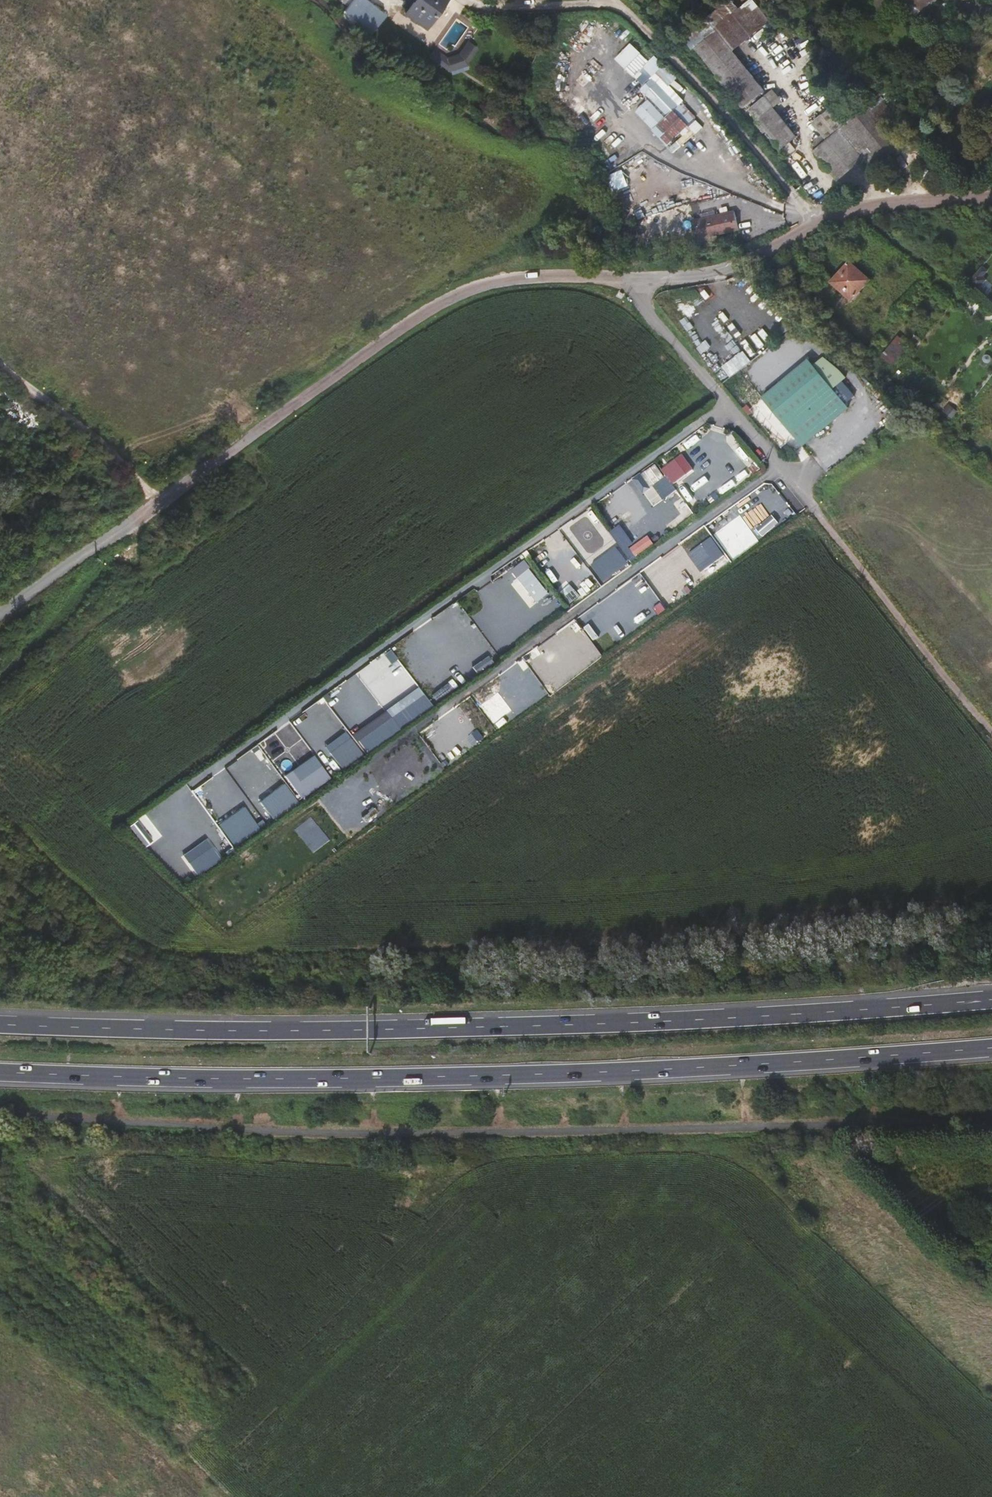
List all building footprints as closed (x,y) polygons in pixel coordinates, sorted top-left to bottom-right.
[(358,26),(370,35),(386,16),(366,0),(353,0),(344,10),(360,23),(358,26)] [(437,0),(410,0),(399,15),(420,30),(440,3),(437,0)] [(663,0),(657,0),(677,20),(681,16),(663,0)] [(733,51),(764,26),(769,21),(752,0),(750,0),(739,9),(731,0),(730,0),(707,18),(733,51)] [(871,2),(878,9),(887,0),(874,0),(871,2)] [(878,9),(880,10),(890,0),(887,0),(878,9)] [(901,8),(904,4),(916,16),(932,0),(892,0),(901,8)] [(769,21),(764,26),(768,32),(774,27),(769,21)] [(694,49),(695,48),(715,32),(707,22),(686,40),(694,49)] [(716,32),(715,32),(695,48),(744,107),(764,91),(716,32)] [(460,76),(478,47),(467,41),(456,59),(435,47),(429,58),(460,76)] [(971,85),(959,70),(950,77),(962,92),(971,85)] [(916,82),(910,74),(903,78),(900,80),(906,88),(911,84),(912,85),(916,82)] [(510,86),(500,81),(490,99),(500,104),(510,86)] [(772,91),(765,96),(774,107),(781,102),(772,91)] [(827,140),(813,151),(831,172),(856,151),(864,159),(867,163),(872,169),(873,170),(912,134),(875,91),(842,118),(839,121),(829,109),(813,123),(823,135),(827,140)] [(749,110),(757,121),(774,107),(765,96),(749,110)] [(694,119),(680,105),(653,131),(668,145),(694,119)] [(774,107),(757,121),(762,128),(787,158),(797,150),(790,142),(797,137),(774,107)] [(813,151),(827,140),(823,135),(810,147),(813,151)] [(857,165),(864,159),(856,151),(831,172),(838,181),(857,165)] [(954,175),(947,168),(942,172),(949,180),(954,175)] [(739,229),(735,212),(692,222),(696,240),(739,229)] [(868,281),(848,263),(831,282),(851,300),(868,281)] [(914,350),(908,344),(898,337),(877,362),(894,376),(914,350)] [(911,340),(908,344),(914,350),(918,345),(911,340)] [(356,355),(366,348),(361,341),(351,348),(356,355)] [(744,350),(723,366),(731,376),(752,360),(744,350)] [(763,389),(785,419),(810,402),(824,422),(848,405),(812,354),(763,389)] [(824,422),(810,402),(785,419),(800,439),(824,422)] [(694,470),(682,454),(662,468),(675,485),(694,470)] [(676,490),(667,478),(654,487),(663,500),(676,490)] [(717,536),(734,525),(728,516),(711,527),(717,536)] [(779,524),(773,516),(756,529),(763,537),(779,524)] [(649,535),(631,548),(636,557),(655,544),(649,535)] [(724,554),(713,538),(689,554),(701,570),(724,554)] [(630,565),(618,550),(591,569),(603,585),(630,565)] [(530,572),(513,585),(531,607),(548,593),(530,572)] [(585,626),(593,637),(604,629),(597,618),(585,626)] [(575,648),(584,659),(595,651),(587,640),(575,648)] [(550,661),(539,668),(546,678),(557,671),(550,661)] [(345,694),(351,692),(355,712),(351,716),(355,722),(351,723),(352,726),(368,722),(384,711),(357,673),(345,681),(346,689),(340,690),(330,697),(342,694),(347,700),(345,694)] [(430,704),(418,687),(387,711),(400,727),(430,704)] [(397,728),(385,711),(354,735),(366,751),(397,728)] [(362,754),(346,732),(326,746),(342,768),(362,754)] [(330,778),(313,756),(286,776),(302,798),(330,778)] [(295,802),(283,785),(261,801),(274,818),(295,802)] [(257,827),(245,810),(223,826),(235,843),(257,827)] [(220,858),(207,841),(186,857),(198,874),(220,858)]
